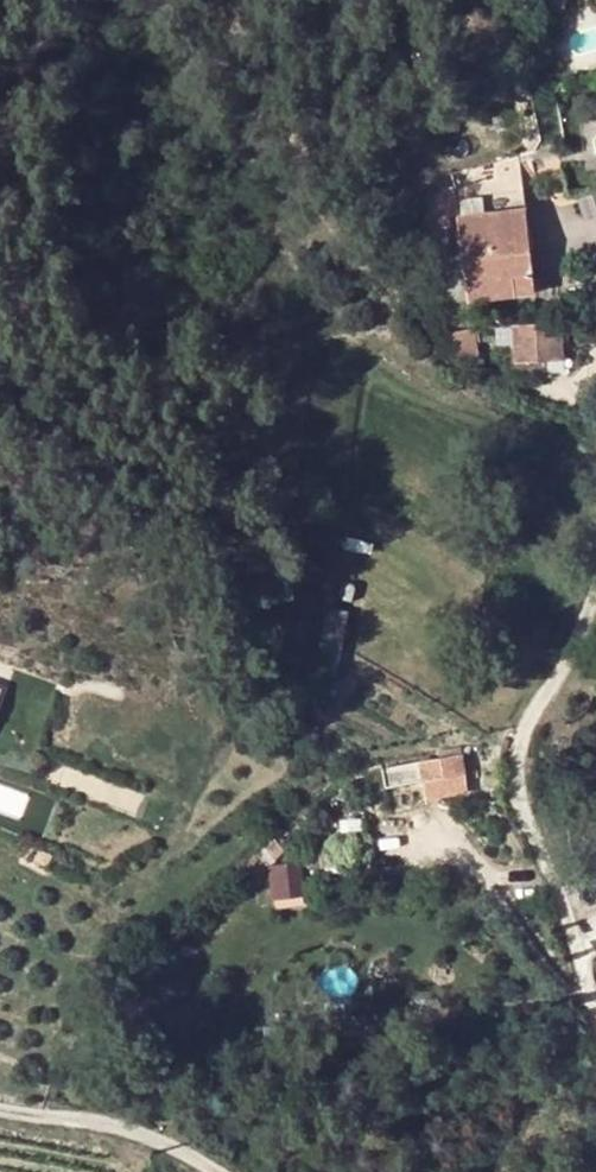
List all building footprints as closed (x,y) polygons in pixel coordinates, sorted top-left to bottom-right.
[(469,276),(447,288),(478,342),(499,331),(489,315),(534,289),(510,248),(484,262),(495,280),(478,290),(469,276)] [(544,307),(534,289),(489,315),(499,331),(544,307)] [(550,347),(551,361),(568,361),(568,346),(550,347)] [(523,363),(524,383),(553,384),(568,383),(568,361),(551,361),(523,363)] [(8,691),(0,688),(0,713),(8,691)] [(461,755),(385,771),(388,786),(424,778),(443,774),(464,769),(461,755)] [(443,774),(424,778),(428,796),(447,792),(443,774)] [(357,847),(340,849),(342,871),(350,870),(350,863),(358,861),(357,847)] [(275,896),(310,894),(308,859),(273,862),(275,896)] [(223,1058),(209,1059),(210,1067),(223,1066),(223,1058)] [(120,1091),(106,1086),(102,1097),(116,1102),(120,1091)]
